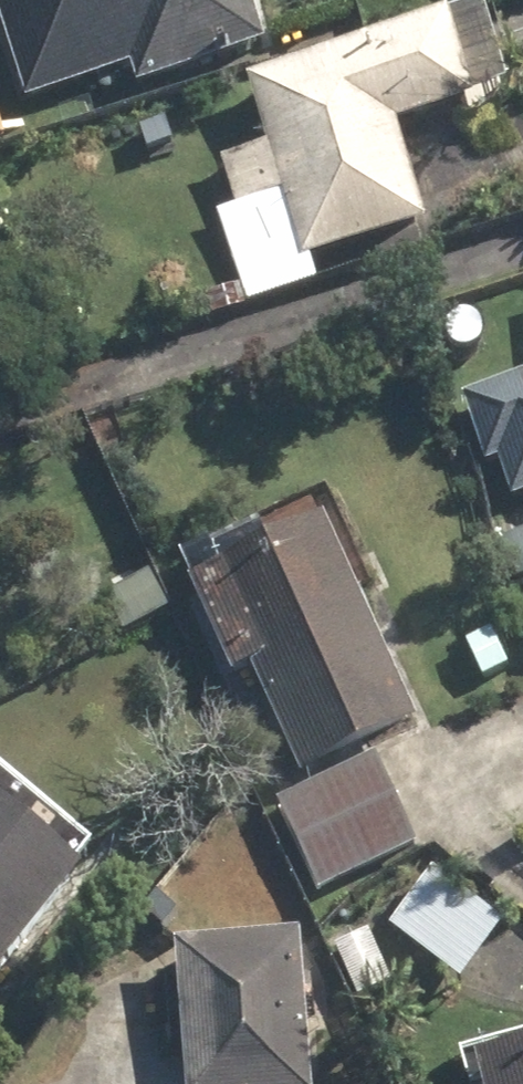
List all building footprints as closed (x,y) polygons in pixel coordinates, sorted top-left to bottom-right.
[(31,89),(127,54),(133,72),(268,24),(260,0),(0,0),(0,4),(31,89)] [(284,186),(307,254),(428,213),(398,121),(507,85),(482,13),(458,21),(457,14),(253,81),(272,139),(223,156),(238,202),(284,186)] [(522,83),(522,34),(509,39),(522,83)] [(238,256),(246,284),(266,280),(258,252),(238,256)] [(256,674),(308,783),(424,728),(361,596),(377,588),(332,492),(189,560),(203,590),(197,591),(240,682),(256,674)] [(283,806),(323,891),(419,847),(378,761),(283,806)] [(92,887),(0,811),(0,999),(92,887)] [(392,929),(465,985),(509,929),(438,872),(392,929)] [(329,937),(338,952),(359,939),(351,925),(329,937)] [(308,943),(183,953),(192,1083),(317,1083),(308,943)] [(486,1069),(489,1083),(522,1083),(522,1061),(486,1069)]
